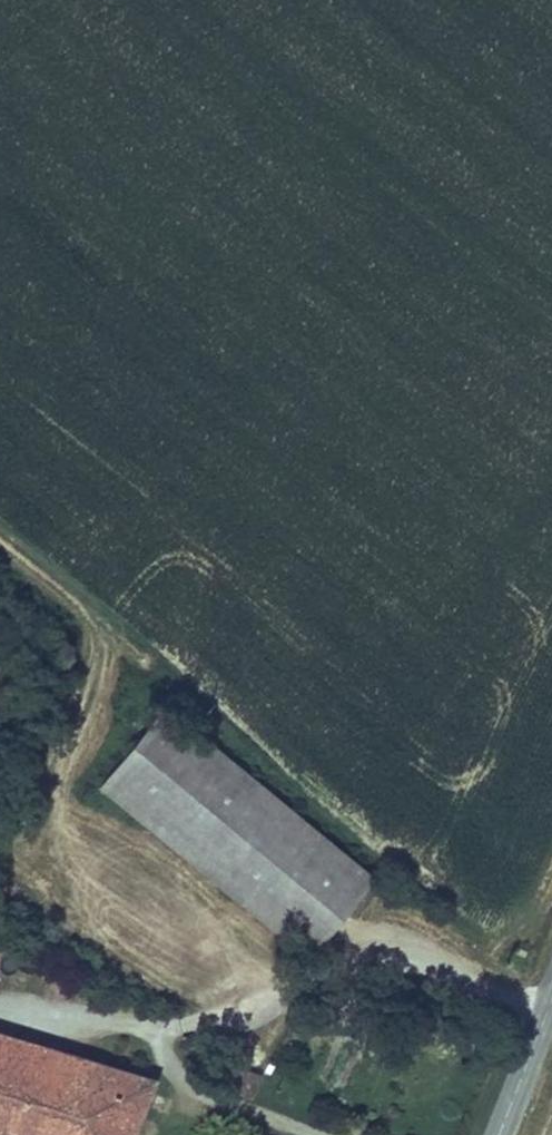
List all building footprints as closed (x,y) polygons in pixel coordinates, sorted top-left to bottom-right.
[(164,706),(98,786),(308,957),(373,878),(164,706)] [(0,1036),(0,1134),(128,1134),(150,1081),(148,1080),(0,1036)] [(255,1095),(260,1069),(233,1063),(228,1089),(255,1095)]
